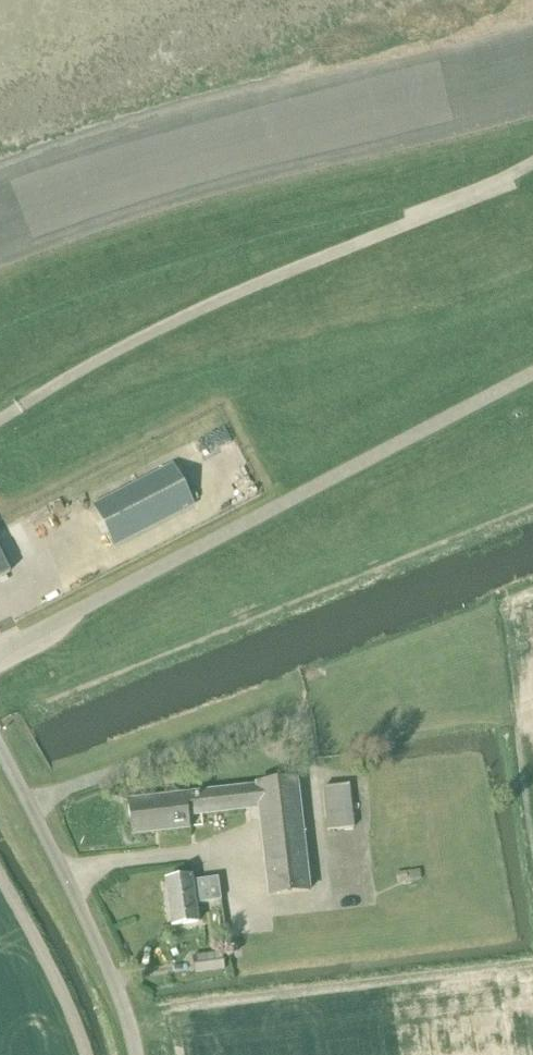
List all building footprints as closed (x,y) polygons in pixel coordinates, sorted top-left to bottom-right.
[(113,545),(192,504),(172,465),(93,505),(113,545)] [(9,572),(0,554),(0,576),(9,572)] [(268,896),(307,891),(294,781),(255,786),(255,788),(127,803),(130,834),(185,827),(184,816),(258,808),(268,896)] [(354,829),(349,786),(322,789),(327,832),(354,829)] [(407,872),(396,874),(398,884),(408,883),(408,881),(421,879),(420,871),(407,873),(407,872)] [(220,900),(217,880),(191,883),(191,878),(163,882),(169,926),(196,922),(194,904),(220,900)] [(237,944),(226,946),(227,955),(238,954),(237,944)] [(225,971),(222,953),(191,957),(194,976),(225,971)]
